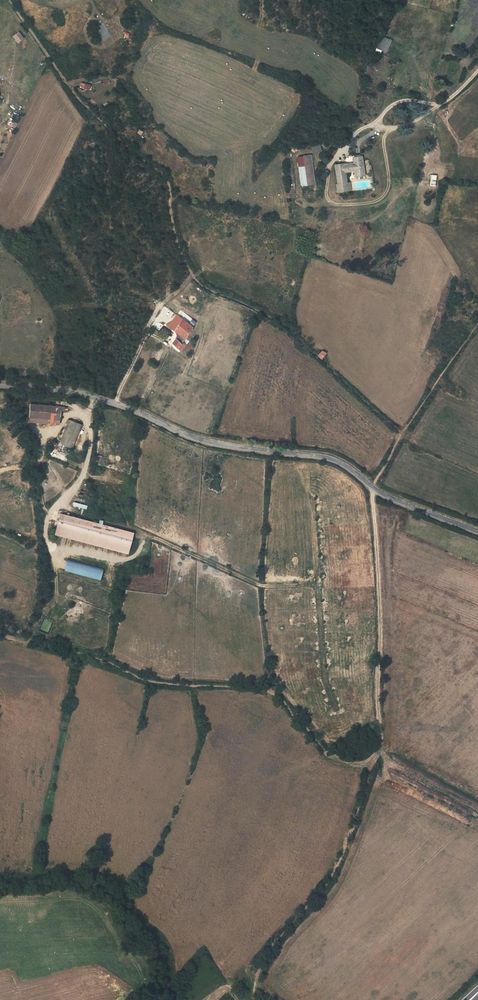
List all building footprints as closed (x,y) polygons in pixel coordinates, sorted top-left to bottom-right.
[(17,43),(23,38),(19,32),(13,36),(17,43)] [(377,48),(381,50),(386,39),(383,37),(377,48)] [(391,41),(386,39),(381,50),(385,52),(391,41)] [(308,185),(313,184),(309,155),(303,156),(305,168),(300,169),(301,174),(306,173),(308,185)] [(364,176),(362,156),(353,157),(354,164),(344,166),(344,163),(335,165),(338,184),(336,185),(337,192),(349,190),(348,183),(347,183),(345,172),(355,171),(356,177),(364,176)] [(177,315),(172,322),(166,325),(180,335),(177,339),(181,341),(180,342),(176,339),(172,344),(177,349),(178,348),(181,350),(185,345),(182,343),(185,339),(193,328),(182,319),(177,315)] [(317,355),(322,359),(326,353),(322,350),(317,355)] [(55,406),(30,404),(28,417),(60,420),(61,401),(56,401),(55,406)] [(69,420),(67,426),(79,431),(81,425),(69,420)] [(60,443),(72,448),(79,431),(67,426),(60,443)] [(133,533),(61,514),(55,535),(128,554),(133,533)] [(68,560),(65,571),(101,581),(104,569),(68,560)]
